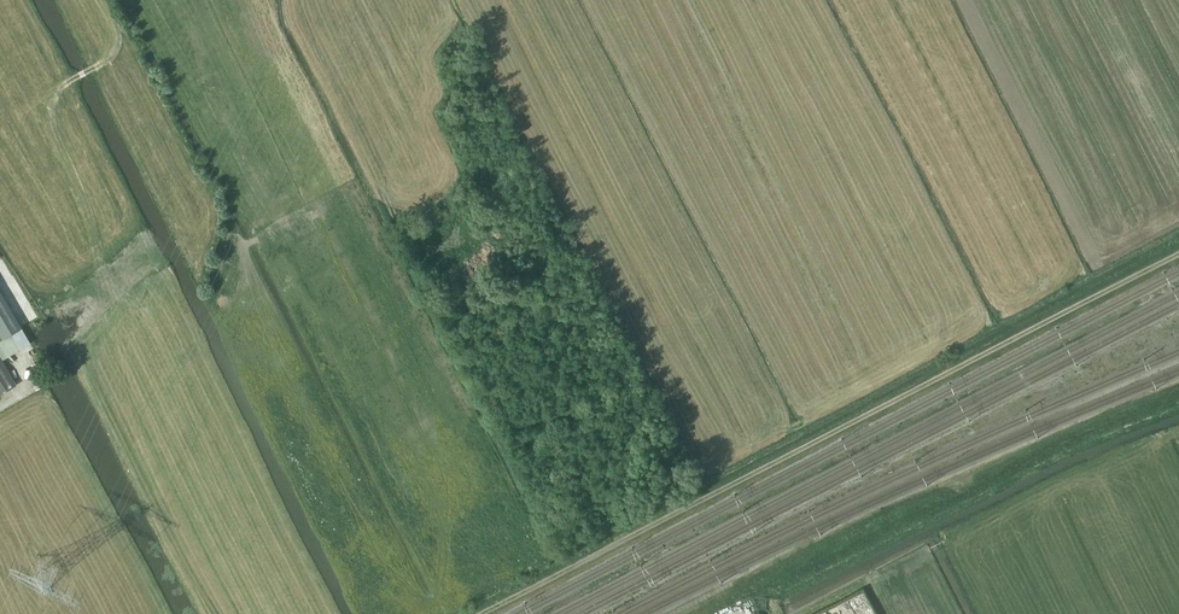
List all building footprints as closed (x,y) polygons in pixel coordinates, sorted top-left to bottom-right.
[(21,328),(0,291),(0,340),(21,328)] [(0,358),(0,395),(16,385),(0,358)]
